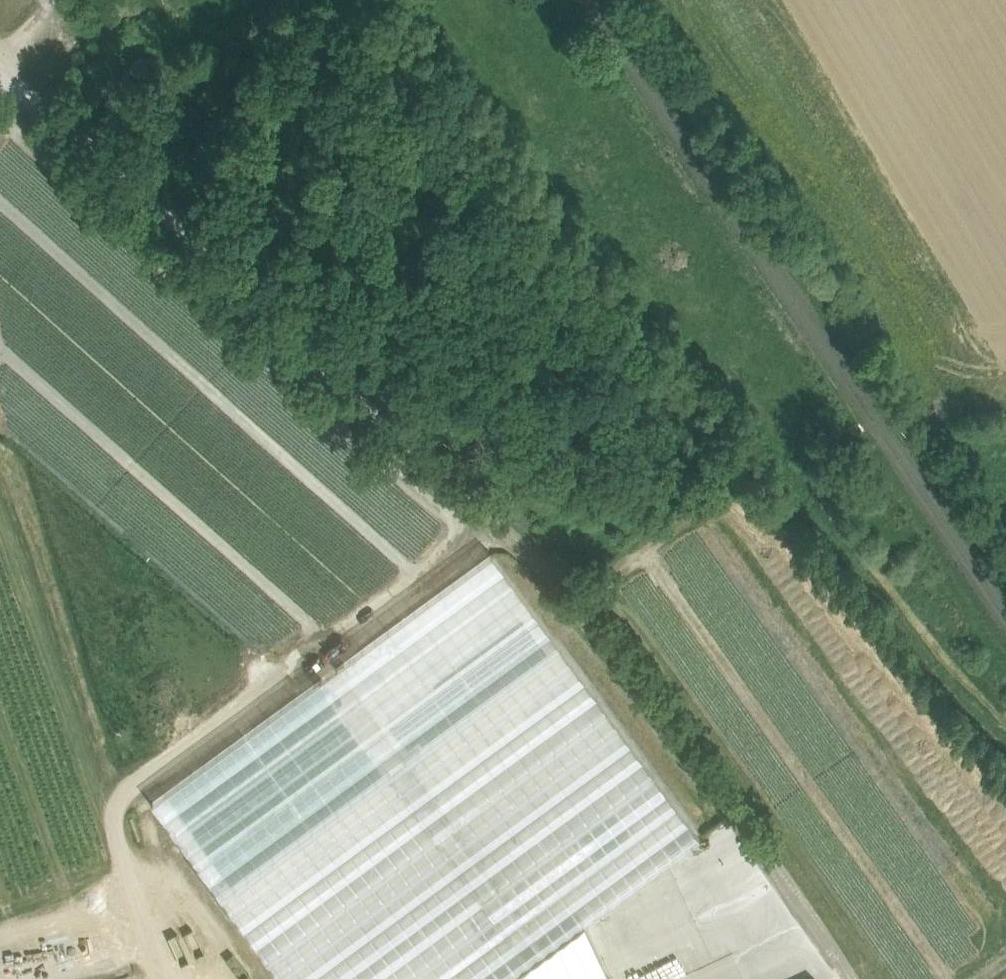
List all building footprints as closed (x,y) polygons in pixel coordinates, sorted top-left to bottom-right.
[(492,554),(152,802),(282,978),(508,978),(584,923),(700,839),(492,554)] [(584,923),(508,978),(610,978),(584,923)]
